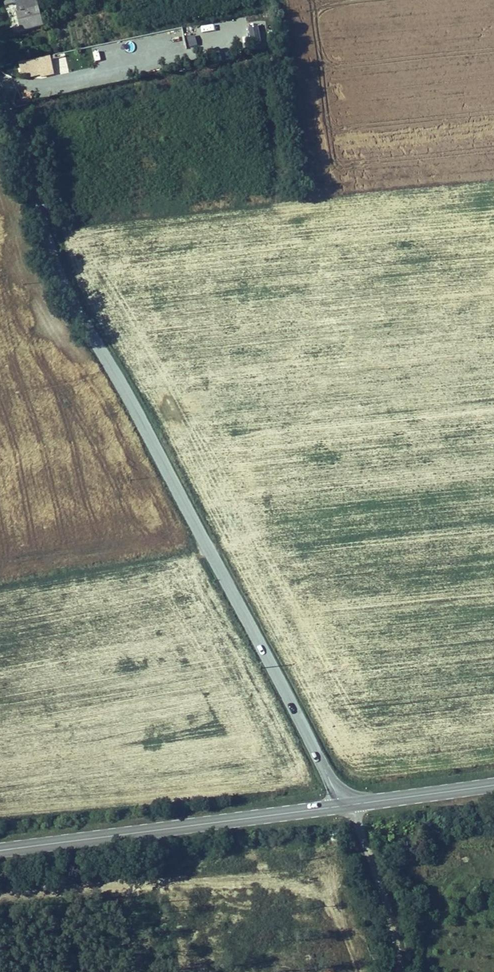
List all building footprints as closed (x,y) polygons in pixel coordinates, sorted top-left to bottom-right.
[(4,6),(14,3),(16,11),(14,12),(20,33),(42,27),(35,0),(2,0),(4,6)] [(178,47),(166,47),(166,53),(183,53),(183,28),(178,28),(178,47)] [(165,48),(179,46),(177,30),(162,32),(165,48)] [(100,47),(93,48),(94,60),(101,59),(100,47)] [(53,75),(49,57),(18,63),(20,75),(26,74),(27,78),(45,74),(45,76),(53,75)] [(84,87),(105,82),(103,73),(83,77),(84,87)]
